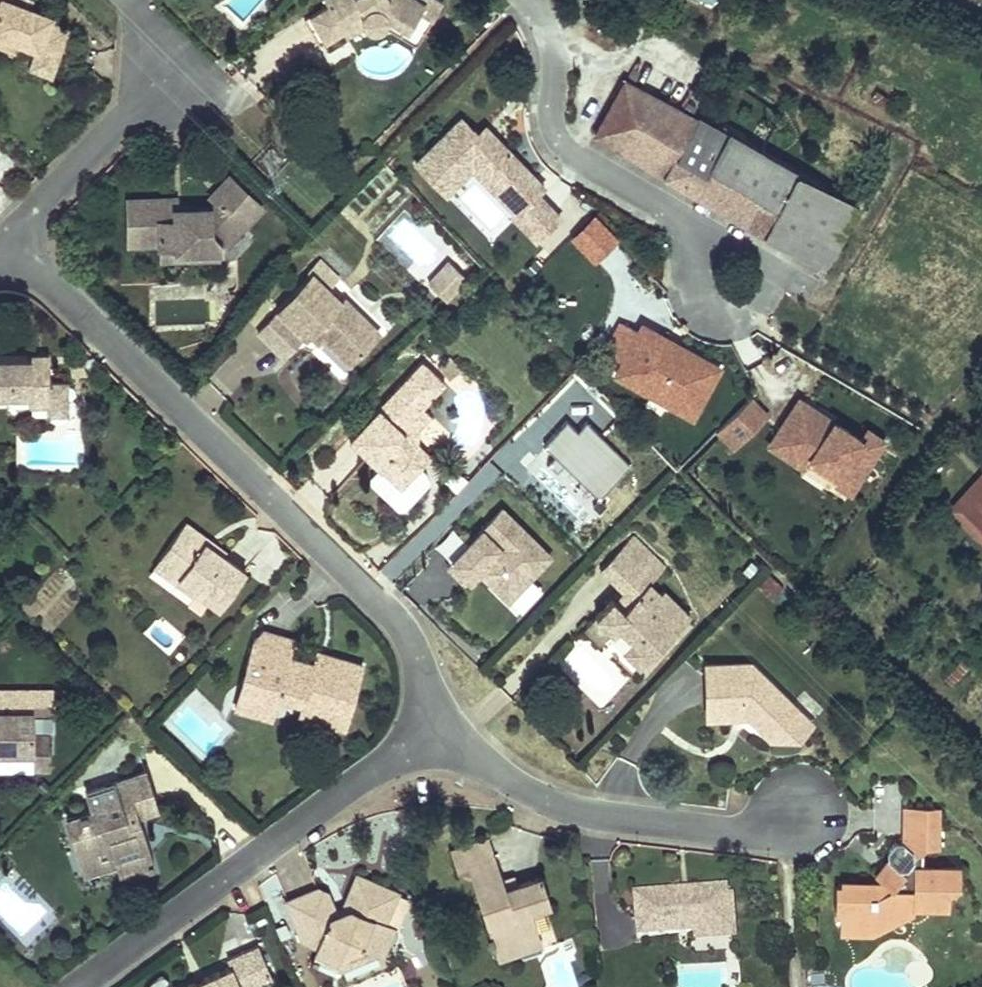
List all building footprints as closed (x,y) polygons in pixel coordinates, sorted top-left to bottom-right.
[(18,51),(21,42),(40,50),(38,54),(58,62),(70,30),(51,22),(53,16),(32,8),(11,0),(0,0),(0,45),(18,51)] [(324,5),(305,16),(321,43),(340,32),(343,38),(360,28),(365,31),(371,33),(374,32),(379,30),(383,25),(387,19),(406,30),(417,12),(431,20),(441,3),(436,0),(321,0),(324,5)] [(431,20),(417,12),(406,30),(387,19),(383,25),(416,45),(431,20)] [(58,62),(38,54),(33,68),(53,76),(58,62)] [(681,105),(631,78),(598,135),(694,191),(728,133),(699,117),(697,119),(679,109),(681,105)] [(463,115),(417,159),(448,190),(480,159),(505,184),(511,178),(530,197),(514,212),(538,237),(561,214),(538,190),(545,183),(496,132),(488,140),(463,115)] [(486,122),(479,130),(488,140),(496,132),(486,122)] [(860,207),(728,133),(694,191),(827,266),(860,207)] [(480,159),(473,166),(516,210),(530,197),(511,178),(505,184),(480,159)] [(212,209),(196,210),(194,209),(192,208),(189,207),(186,208),(183,211),(177,211),(176,198),(133,199),(133,215),(128,215),(129,245),(158,244),(158,246),(175,246),(175,255),(221,253),(220,245),(238,226),(243,230),(263,210),(230,178),(211,197),(217,204),(212,209)] [(569,235),(595,259),(620,234),(594,209),(569,235)] [(243,230),(238,226),(220,245),(221,253),(243,230)] [(175,255),(175,246),(158,246),(158,262),(221,260),(221,253),(175,255)] [(310,275),(273,311),(276,314),(256,333),(282,361),(302,341),(304,343),(307,340),(314,334),(323,343),(347,369),(371,346),(355,329),(362,322),(342,301),(338,305),(326,291),(337,280),(318,261),(307,272),(310,275)] [(452,261),(431,282),(449,299),(470,278),(452,261)] [(355,329),(371,346),(378,339),(362,322),(355,329)] [(643,324),(617,370),(689,411),(715,365),(643,324)] [(314,334),(307,340),(316,349),(323,343),(314,334)] [(32,359),(32,366),(50,365),(50,353),(32,354),(32,359)] [(29,398),(29,408),(50,408),(50,384),(50,365),(32,366),(32,359),(0,359),(0,398),(29,398)] [(459,373),(449,362),(438,373),(449,384),(459,373)] [(421,366),(345,441),(396,491),(418,468),(397,447),(400,433),(420,412),(443,389),(421,366)] [(50,408),(50,416),(69,416),(69,384),(50,384),(50,408)] [(866,428),(861,437),(833,419),(799,397),(768,445),(803,467),(809,458),(836,475),(831,482),(852,495),(887,441),(866,428)] [(752,399),(718,432),(734,448),(768,415),(752,399)] [(397,447),(418,468),(427,460),(413,445),(413,434),(428,420),(420,412),(400,433),(397,447)] [(981,470),(944,512),(981,546),(981,472),(981,470)] [(553,556),(503,507),(450,560),(471,580),(480,571),(509,600),(553,556)] [(178,529),(154,561),(176,577),(172,581),(191,595),(188,599),(183,607),(195,616),(204,604),(215,612),(241,575),(216,557),(211,565),(194,552),(199,544),(178,529)] [(634,537),(600,571),(622,593),(628,599),(620,607),(614,602),(612,599),(596,615),(613,632),(618,626),(634,642),(623,652),(640,668),(691,616),(665,591),(661,594),(651,584),(666,569),(634,537)] [(199,544),(194,552),(211,565),(216,557),(199,544)] [(154,561),(148,569),(188,599),(191,595),(172,581),(176,577),(154,561)] [(758,589),(776,597),(785,578),(766,570),(758,589)] [(622,593),(614,602),(620,607),(628,599),(622,593)] [(254,632),(239,683),(253,688),(250,701),(272,707),(275,697),(297,704),(315,709),(311,721),(343,730),(363,663),(329,654),(325,668),(314,665),(288,656),(294,638),(264,630),(254,632)] [(325,668),(329,654),(318,651),(314,665),(325,668)] [(794,710),(750,670),(706,671),(707,721),(747,720),(768,739),(794,710)] [(239,683),(232,708),(268,719),(272,707),(250,701),(253,688),(239,683)] [(34,760),(34,733),(34,717),(54,717),(54,690),(0,689),(0,759),(34,760)] [(315,709),(297,704),(294,715),(311,721),(315,709)] [(810,725),(794,710),(768,739),(798,739),(810,725)] [(49,733),(34,733),(34,760),(34,771),(49,771),(49,733)] [(90,810),(64,819),(75,852),(88,848),(93,864),(107,860),(109,868),(144,856),(141,846),(146,845),(140,826),(128,830),(125,819),(136,815),(154,809),(143,773),(84,792),(90,810)] [(136,815),(125,819),(128,830),(140,826),(136,815)] [(918,874),(918,859),(925,853),(935,854),(936,817),(902,815),(901,847),(887,864),(872,880),(880,889),(838,888),(838,896),(833,895),(832,917),(839,923),(886,925),(909,913),(945,915),(946,915),(947,901),(947,892),(959,886),(959,876),(918,874)] [(468,870),(496,861),(488,838),(448,851),(455,874),(468,870)] [(901,847),(891,849),(884,857),(887,864),(901,847)] [(75,852),(82,874),(95,870),(93,864),(88,848),(75,852)] [(144,856),(109,868),(114,881),(149,869),(144,856)] [(496,861),(468,870),(472,882),(500,873),(496,861)] [(500,873),(472,882),(496,959),(518,952),(522,935),(537,930),(530,911),(549,904),(540,875),(517,883),(504,887),(501,879),(500,873)] [(504,887),(517,883),(515,875),(501,879),(504,887)] [(312,893),(281,905),(297,943),(311,950),(309,955),(335,965),(338,956),(354,951),(370,959),(374,961),(386,934),(394,930),(402,912),(397,903),(390,900),(391,897),(351,880),(339,907),(343,916),(330,921),(327,912),(320,896),(312,893)] [(729,885),(634,895),(638,938),(693,933),(694,942),(718,939),(715,915),(731,913),(729,885)] [(958,895),(959,886),(947,892),(947,901),(958,895)] [(339,907),(327,912),(330,921),(343,916),(339,907)] [(886,925),(839,923),(838,940),(870,941),(910,920),(909,913),(886,925)] [(522,935),(518,952),(542,944),(537,930),(522,935)] [(263,982),(249,948),(216,962),(219,970),(192,981),(194,986),(250,986),(263,982)] [(335,965),(309,955),(306,961),(333,972),(370,959),(354,951),(338,956),(335,965)]
